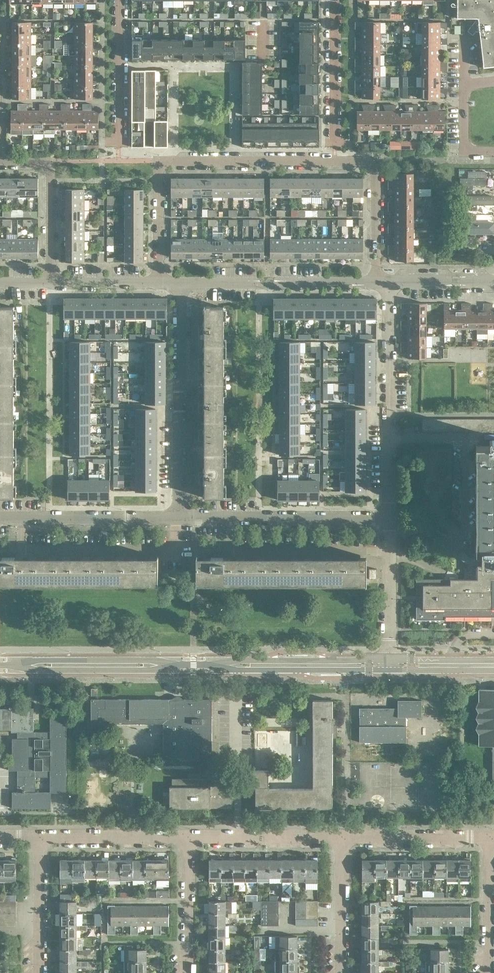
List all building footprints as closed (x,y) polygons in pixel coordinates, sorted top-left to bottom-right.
[(471,27),(468,30),(468,31),(472,34),(472,35),(473,35),(476,31),(477,32),(479,31),(483,64),(483,67),(493,66),(493,0),(457,0),(457,18),(478,18),(471,27)] [(319,21),(299,21),(299,32),(319,32),(319,21)] [(31,22),(13,22),(13,34),(31,34),(31,22)] [(93,22),(74,22),(74,34),(93,34),(93,22)] [(357,22),(355,22),(355,27),(355,29),(362,27),(362,33),(380,33),(386,33),(386,23),(380,23),(380,22),(362,22),(357,22)] [(422,22),(417,22),(417,33),(422,33),(440,33),(440,27),(447,29),(447,27),(447,22),(445,22),(440,22),(422,22)] [(319,32),(299,32),(299,43),(319,43),(319,32)] [(355,37),(355,43),(380,44),(380,33),(362,33),(362,39),(355,37)] [(422,33),(422,44),(447,44),(447,37),(440,39),(440,33),(422,33)] [(31,34),(13,34),(13,44),(31,44),(31,34)] [(93,34),(74,34),(74,44),(93,44),(93,34)] [(142,35),(132,35),(132,59),(142,59),(142,39),(142,35)] [(152,39),(142,39),(142,59),(152,59),(152,39)] [(163,39),(152,39),(152,59),(163,59),(163,39)] [(173,39),(163,39),(163,59),(173,59),(173,39)] [(183,39),(173,39),(173,59),(183,59),(183,39)] [(194,39),(183,39),(183,59),(194,59),(194,39)] [(204,39),(194,39),(194,59),(204,59),(204,39)] [(214,39),(204,39),(204,59),(214,59),(214,39)] [(225,39),(214,39),(214,59),(225,59),(225,39)] [(235,39),(225,39),(225,59),(235,59),(235,39)] [(245,39),(235,39),(235,59),(245,59),(245,39)] [(319,43),(299,43),(299,53),(319,53),(319,43)] [(380,44),(355,43),(355,51),(362,48),(362,55),(380,55),(380,44)] [(31,44),(13,44),(13,55),(31,55),(31,44)] [(93,44),(74,44),(69,44),(69,55),(74,55),(93,55),(93,44)] [(447,44),(422,44),(422,55),(440,55),(440,49),(447,51),(447,44)] [(319,53),(299,53),(299,63),(319,63),(319,53)] [(31,55),(13,55),(13,66),(31,66),(31,55)] [(93,55),(74,55),(75,66),(93,66),(93,55)] [(355,58),(355,65),(380,65),(380,55),(362,55),(362,60),(355,58)] [(422,55),(422,66),(447,66),(447,59),(440,61),(440,55),(422,55)] [(262,62),(242,62),(242,73),(262,73),(262,62)] [(319,63),(299,63),(299,73),(319,73),(319,63)] [(355,65),(355,70),(362,69),(362,76),(380,76),(380,65),(355,65)] [(31,66),(13,66),(13,77),(31,77),(31,66)] [(93,66),(75,66),(75,77),(93,77),(93,66)] [(447,66),(422,66),(422,76),(440,76),(440,70),(447,73),(447,66)] [(156,70),(132,70),(132,83),(156,83),(156,85),(162,85),(162,81),(156,81),(156,70)] [(262,73),(242,73),(242,83),(262,83),(262,73)] [(319,73),(299,73),(299,83),(319,83),(319,73)] [(355,80),(355,86),(380,87),(380,76),(362,76),(362,82),(355,80)] [(422,76),(422,87),(447,87),(447,80),(440,82),(440,76),(422,76)] [(31,77),(13,77),(13,88),(31,88),(31,77)] [(93,77),(75,77),(75,88),(93,88),(93,77)] [(156,83),(132,83),(132,96),(156,96),(156,85),(156,83)] [(262,83),(242,83),(242,94),(262,94),(262,83)] [(319,94),(319,83),(299,83),(299,93),(319,94)] [(380,87),(355,86),(355,94),(362,92),(362,98),(380,98),(380,87)] [(422,87),(422,98),(440,98),(440,92),(447,94),(447,87),(422,87)] [(31,88),(13,88),(13,99),(31,99),(31,88)] [(93,88),(75,88),(75,98),(93,99),(93,88)] [(299,93),(299,104),(319,104),(319,94),(299,93)] [(262,94),(242,94),(242,104),(262,104),(262,94)] [(132,96),(132,109),(156,109),(156,110),(162,110),(162,107),(156,107),(156,96),(132,96)] [(11,110),(11,133),(23,133),(23,103),(18,103),(18,110),(11,110)] [(27,103),(23,103),(23,133),(34,133),(34,110),(27,110),(27,103)] [(39,110),(34,110),(34,133),(44,133),(44,103),(39,103),(39,110)] [(44,103),(44,133),(55,134),(55,129),(55,110),(49,110),(49,103),(44,103)] [(55,110),(55,129),(66,129),(66,103),(61,103),(61,110),(55,110)] [(70,103),(66,103),(66,129),(77,129),(77,111),(71,111),(70,103)] [(83,111),(77,111),(77,129),(88,129),(88,103),(83,103),(83,111)] [(92,103),(88,103),(88,129),(99,129),(99,111),(92,111),(92,103)] [(262,104),(242,104),(242,115),(262,115),(262,104)] [(319,104),(299,104),(299,114),(319,114),(319,104)] [(357,111),(357,129),(368,129),(368,104),(361,104),(361,105),(363,111),(357,111)] [(368,104),(368,129),(379,129),(379,111),(373,111),(375,105),(375,104),(368,104)] [(379,111),(379,129),(390,129),(390,104),(383,104),(383,105),(385,111),(379,111)] [(390,104),(390,129),(400,129),(400,111),(395,111),(397,105),(397,104),(390,104)] [(400,111),(400,129),(412,129),(412,104),(405,104),(405,105),(407,111),(400,111)] [(412,104),(412,129),(422,129),(422,111),(416,111),(419,105),(419,104),(412,104)] [(422,111),(422,129),(433,129),(433,104),(426,104),(426,105),(428,111),(422,111)] [(438,104),(433,104),(433,111),(433,129),(444,129),(444,111),(438,111),(437,111),(440,104),(438,104)] [(156,109),(132,109),(132,122),(144,122),(144,121),(156,121),(156,120),(156,110),(156,109)] [(252,123),(242,123),(242,147),(256,147),(256,123),(256,117),(252,117),(252,123)] [(256,123),(256,147),(268,147),(268,123),(268,117),(264,117),(264,123),(256,123)] [(277,123),(268,123),(268,147),(281,147),(281,123),(281,117),(277,117),(277,123)] [(289,123),(281,123),(281,147),(293,147),(293,123),(293,117),(289,117),(289,123)] [(302,123),(293,123),(293,147),(306,147),(306,123),(306,117),(302,117),(302,123)] [(315,123),(306,123),(306,147),(319,147),(319,117),(315,117),(315,123)] [(144,122),(144,132),(144,134),(168,134),(168,121),(156,120),(156,121),(144,121),(144,122)] [(144,132),(138,132),(138,136),(144,136),(144,147),(168,147),(168,134),(144,134),(144,132)] [(388,180),(388,185),(413,185),(413,173),(395,173),(395,182),(394,182),(393,180),(388,180)] [(468,174),(468,185),(470,186),(470,191),(475,191),(475,185),(482,185),(482,182),(493,181),(493,174),(468,174)] [(7,178),(7,196),(17,196),(17,178),(7,178)] [(17,178),(17,196),(27,196),(27,178),(17,178)] [(27,178),(27,196),(38,196),(38,178),(27,178)] [(182,178),(171,178),(171,196),(182,196),(182,178)] [(182,178),(182,196),(192,196),(192,178),(182,178)] [(192,178),(192,196),(202,196),(202,178),(192,178)] [(202,178),(202,196),(213,196),(213,178),(202,178)] [(213,178),(213,196),(223,196),(223,178),(213,178)] [(223,178),(223,196),(233,196),(233,178),(223,178)] [(233,178),(233,196),(244,196),(244,178),(233,178)] [(244,178),(244,196),(254,196),(254,178),(244,178)] [(254,178),(254,196),(264,196),(264,178),(254,178)] [(270,178),(270,196),(280,196),(280,178),(270,178)] [(280,178),(280,196),(291,196),(291,178),(280,178)] [(291,178),(291,196),(301,196),(301,178),(291,178)] [(301,178),(301,196),(311,196),(311,178),(301,178)] [(311,178),(311,196),(322,196),(322,178),(311,178)] [(322,178),(322,196),(332,196),(332,178),(322,178)] [(332,178),(332,196),(342,196),(342,178),(332,178)] [(342,178),(342,196),(353,196),(353,178),(342,178)] [(353,178),(353,196),(363,196),(363,178),(353,178)] [(388,185),(388,189),(393,189),(394,187),(395,187),(395,195),(413,195),(413,185),(388,185)] [(66,189),(66,199),(84,199),(84,189),(66,189)] [(125,189),(125,199),(143,199),(143,189),(125,189)] [(388,202),(388,206),(413,206),(413,195),(395,195),(395,204),(394,204),(393,202),(388,202)] [(462,195),(462,204),(471,204),(471,210),(478,210),(478,204),(493,204),(493,195),(462,195)] [(66,199),(66,210),(84,210),(84,199),(66,199)] [(125,199),(125,210),(143,210),(143,199),(125,199)] [(388,206),(388,211),(393,211),(393,210),(394,208),(395,208),(395,217),(413,217),(413,206),(388,206)] [(66,210),(66,220),(84,220),(84,210),(66,210)] [(125,210),(125,220),(143,220),(143,210),(125,210)] [(462,222),(462,233),(493,233),(493,222),(476,222),(476,214),(471,214),(471,222),(462,222)] [(388,223),(388,228),(413,228),(413,217),(395,217),(395,226),(394,226),(393,224),(393,223),(388,223)] [(66,220),(66,230),(84,230),(84,220),(66,220)] [(125,220),(125,230),(143,230),(143,220),(125,220)] [(388,228),(388,232),(393,232),(394,230),(395,230),(395,239),(413,239),(413,228),(388,228)] [(66,230),(66,240),(84,240),(84,230),(66,230)] [(125,230),(125,240),(143,240),(143,230),(125,230)] [(477,236),(461,236),(461,245),(477,245),(477,236)] [(7,239),(7,257),(17,257),(17,239),(7,239)] [(17,239),(17,257),(27,257),(27,239),(17,239)] [(27,239),(27,257),(38,257),(38,239),(27,239)] [(182,239),(171,239),(171,257),(182,257),(182,239)] [(182,239),(182,257),(192,257),(192,239),(182,239)] [(192,239),(192,257),(202,257),(202,239),(192,239)] [(202,239),(202,257),(213,257),(213,239),(202,239)] [(213,239),(213,257),(223,257),(223,239),(213,239)] [(223,239),(223,257),(233,257),(233,239),(223,239)] [(233,239),(233,257),(244,257),(244,239),(233,239)] [(244,239),(244,257),(254,257),(254,239),(244,239)] [(254,239),(254,257),(264,257),(264,239),(254,239)] [(270,239),(270,257),(280,257),(280,239),(270,239)] [(280,239),(280,257),(291,257),(291,239),(280,239)] [(291,239),(291,257),(301,257),(301,239),(291,239)] [(301,239),(301,257),(311,257),(311,239),(301,239)] [(311,239),(311,257),(322,257),(322,239),(311,239)] [(322,239),(322,257),(332,257),(332,239),(322,239)] [(332,239),(332,257),(342,257),(342,239),(332,239)] [(342,239),(342,257),(353,257),(353,239),(342,239)] [(353,239),(353,257),(363,257),(363,239),(353,239)] [(388,245),(388,249),(413,249),(413,239),(395,239),(395,247),(394,247),(393,245),(388,245)] [(66,240),(66,251),(84,251),(84,240),(66,240)] [(125,240),(125,251),(143,251),(143,240),(125,240)] [(388,249),(388,254),(393,254),(394,252),(395,252),(395,261),(413,261),(413,249),(388,249)] [(66,251),(66,262),(84,262),(84,251),(66,251)] [(125,251),(125,262),(143,262),(143,251),(125,251)] [(74,318),(74,298),(64,298),(64,318),(74,318)] [(85,318),(85,298),(74,298),(74,318),(85,318)] [(95,318),(95,298),(85,298),(85,318),(95,318)] [(105,318),(105,298),(95,298),(95,318),(105,318)] [(115,318),(115,298),(105,298),(105,318),(115,318)] [(125,318),(125,298),(115,298),(115,318),(125,318)] [(136,318),(136,298),(125,298),(125,318),(136,318)] [(146,318),(146,298),(136,298),(136,318),(146,318)] [(156,318),(156,298),(146,298),(146,318),(156,318)] [(167,318),(167,298),(156,298),(156,318),(167,318)] [(284,318),(284,299),(273,299),(273,305),(273,318),(284,318)] [(294,318),(294,299),(284,299),(284,318),(294,318)] [(305,318),(305,299),(294,299),(294,318),(305,318)] [(315,318),(315,299),(305,299),(305,318),(315,318)] [(325,318),(325,299),(315,299),(315,318),(325,318)] [(335,318),(335,299),(325,299),(325,318),(335,318)] [(345,318),(345,299),(335,299),(335,318),(345,318)] [(356,318),(356,299),(345,299),(345,318),(356,318)] [(366,318),(366,299),(356,299),(356,318),(366,318)] [(376,299),(366,299),(366,318),(366,323),(376,323),(376,318),(376,299)] [(401,308),(408,308),(408,315),(426,315),(426,303),(401,303),(401,308)] [(444,303),(444,328),(455,328),(455,310),(449,310),(449,303),(444,303)] [(461,310),(455,310),(455,328),(466,328),(466,303),(461,303),(461,310)] [(471,303),(466,303),(466,328),(476,328),(476,310),(471,310),(471,303)] [(483,310),(476,310),(476,328),(476,333),(487,333),(487,328),(487,303),(483,303),(483,310)] [(14,319),(14,309),(14,307),(0,307),(0,306),(0,345),(14,345),(14,339),(14,319)] [(198,337),(198,338),(204,338),(204,345),(224,345),(224,339),(224,327),(224,326),(224,320),(224,309),(224,308),(224,307),(223,307),(210,307),(210,306),(206,306),(206,307),(204,307),(204,308),(204,314),(204,320),(204,321),(204,325),(199,325),(199,337),(198,337)] [(401,320),(401,325),(426,325),(426,315),(408,315),(408,320),(401,320)] [(426,325),(401,325),(401,330),(408,330),(408,336),(426,336),(426,325)] [(401,342),(401,346),(426,346),(432,346),(432,336),(426,336),(408,336),(408,342),(401,342)] [(90,352),(90,341),(70,341),(70,352),(90,352)] [(165,352),(165,341),(146,341),(146,352),(165,352)] [(299,352),(299,342),(280,342),(280,352),(299,352)] [(375,352),(375,342),(355,342),(355,352),(375,352)] [(14,357),(14,345),(0,345),(0,383),(14,383),(14,376),(14,357)] [(204,358),(198,358),(199,358),(199,370),(204,370),(204,375),(204,376),(204,383),(224,383),(224,382),(224,376),(224,365),(224,363),(224,357),(224,346),(224,345),(204,345),(204,350),(204,351),(204,358)] [(426,346),(401,346),(401,351),(408,351),(408,358),(426,358),(426,346)] [(90,362),(90,352),(70,352),(70,362),(90,362)] [(165,362),(165,352),(146,352),(146,362),(165,362)] [(299,363),(299,352),(280,352),(280,363),(299,363)] [(375,363),(375,352),(355,352),(355,363),(375,363)] [(90,373),(90,362),(70,362),(70,373),(90,373)] [(165,373),(165,362),(146,362),(146,373),(165,373)] [(299,373),(299,363),(280,363),(280,373),(299,373)] [(375,373),(375,363),(355,363),(355,373),(375,373)] [(90,383),(90,373),(70,373),(70,383),(90,383)] [(165,383),(165,373),(146,373),(146,383),(165,383)] [(299,383),(299,373),(280,373),(280,383),(299,383)] [(375,383),(375,373),(355,373),(355,383),(375,383)] [(14,395),(14,383),(0,383),(0,421),(14,421),(14,419),(14,414),(14,395)] [(90,393),(90,383),(70,383),(70,393),(90,393)] [(165,393),(165,383),(146,383),(146,393),(165,393)] [(199,413),(198,413),(198,414),(204,414),(204,421),(224,421),(224,420),(224,419),(224,414),(224,402),(224,400),(224,395),(224,383),(204,383),(204,388),(204,389),(204,395),(204,396),(204,401),(199,401),(199,413)] [(299,393),(299,383),(280,383),(280,393),(299,393)] [(375,393),(375,383),(355,383),(355,393),(375,393)] [(90,403),(90,393),(70,393),(70,403),(90,403)] [(165,393),(146,393),(146,404),(155,404),(165,404),(165,393)] [(299,403),(299,393),(280,393),(280,403),(299,403)] [(355,393),(355,404),(365,404),(375,404),(375,393),(355,393)] [(90,413),(90,403),(70,403),(70,413),(90,413)] [(299,414),(299,403),(280,403),(280,414),(299,414)] [(155,419),(155,409),(136,409),(136,419),(155,419)] [(365,420),(365,409),(346,409),(346,420),(365,420)] [(90,424),(90,413),(70,413),(70,424),(90,424)] [(299,424),(299,414),(280,414),(280,424),(299,424)] [(155,430),(155,419),(136,419),(136,429),(155,430)] [(482,419),(482,431),(493,431),(493,419),(482,419)] [(365,430),(365,420),(346,420),(346,430),(365,430)] [(14,428),(14,423),(14,421),(0,421),(0,459),(14,459),(14,447),(14,428)] [(204,428),(198,428),(198,429),(199,429),(199,441),(204,441),(204,446),(204,447),(204,458),(204,459),(224,459),(224,458),(224,457),(224,447),(224,439),(224,438),(224,428),(224,423),(224,421),(204,421),(204,428)] [(90,434),(90,424),(70,424),(70,434),(90,434)] [(299,434),(299,424),(280,424),(280,434),(299,434)] [(155,440),(155,430),(136,429),(136,440),(155,440)] [(365,440),(365,430),(346,430),(346,440),(365,440)] [(90,444),(90,434),(70,434),(70,444),(90,444)] [(299,444),(299,434),(280,434),(280,444),(299,444)] [(155,450),(155,440),(136,440),(136,450),(155,450)] [(365,450),(365,440),(346,440),(346,450),(365,450)] [(416,615),(410,615),(410,628),(465,628),(465,616),(493,616),(493,440),(489,440),(489,446),(476,446),(476,447),(476,552),(476,553),(481,553),(481,565),(478,565),(478,579),(416,579),(416,615)] [(90,455),(90,444),(70,444),(70,455),(90,455)] [(299,455),(299,444),(280,444),(280,455),(299,455)] [(155,460),(155,450),(136,450),(136,460),(155,460)] [(365,460),(365,450),(346,450),(346,460),(365,460)] [(14,466),(14,459),(0,459),(0,497),(14,497),(14,495),(14,485),(14,466)] [(224,459),(204,459),(204,471),(198,471),(198,484),(205,484),(205,497),(224,497),(224,459)] [(155,470),(155,460),(136,460),(136,470),(155,470)] [(365,471),(365,460),(346,460),(346,471),(365,471)] [(155,481),(155,470),(136,470),(136,481),(155,481)] [(365,481),(365,471),(346,471),(346,481),(365,481)] [(79,499),(79,480),(68,480),(68,499),(79,499)] [(89,499),(89,480),(79,480),(79,499),(89,499)] [(99,499),(99,480),(89,480),(89,499),(99,499)] [(99,499),(110,499),(110,491),(110,480),(99,480),(99,499)] [(288,500),(288,480),(278,480),(278,500),(288,500)] [(298,500),(298,480),(288,480),(288,500),(298,500)] [(309,500),(309,480),(298,480),(298,500),(309,500)] [(309,500),(319,500),(319,491),(319,480),(309,480),(309,500)] [(155,491),(155,481),(136,481),(136,491),(155,491)] [(346,481),(340,481),(340,491),(346,491),(365,491),(365,481),(346,481)] [(158,582),(158,557),(15,556),(15,551),(0,551),(0,582),(158,582)] [(197,559),(197,582),(366,582),(366,556),(223,556),(223,552),(203,552),(203,559),(197,559)] [(476,707),(478,711),(476,717),(478,722),(476,728),(478,733),(479,733),(479,745),(492,745),(492,788),(493,788),(493,689),(479,689),(479,701),(478,701),(476,707)] [(129,699),(91,699),(91,723),(163,723),(163,759),(212,759),(212,699),(183,699),(129,699)] [(0,700),(0,729),(11,729),(11,732),(18,732),(18,739),(12,739),(12,762),(9,762),(9,770),(18,770),(18,792),(12,792),(12,808),(51,808),(51,792),(66,792),(66,716),(50,716),(50,732),(33,732),(34,708),(12,708),(12,700),(0,700)] [(269,770),(249,770),(249,787),(256,787),(256,808),(333,808),(332,739),(332,700),(313,700),(313,788),(269,788),(269,770)] [(360,717),(360,725),(359,726),(360,742),(406,742),(406,726),(406,717),(421,717),(422,717),(421,700),(398,700),(398,708),(390,708),(359,708),(359,717),(360,717)] [(173,778),(172,786),(170,786),(170,807),(211,808),(211,807),(233,807),(233,783),(211,783),(211,778),(173,778)] [(10,859),(4,859),(4,877),(4,882),(16,882),(16,877),(16,859),(16,857),(10,857),(10,859)] [(66,859),(60,860),(60,883),(73,883),(73,882),(72,859),(72,857),(66,857),(66,859)] [(78,859),(72,859),(73,882),(84,882),(84,877),(84,859),(84,857),(78,857),(78,859)] [(84,859),(84,877),(96,877),(96,859),(96,857),(90,857),(90,860),(84,859)] [(102,859),(96,859),(96,877),(108,877),(108,860),(108,857),(102,857),(102,859)] [(108,860),(108,877),(108,880),(120,880),(120,877),(121,860),(120,857),(114,857),(114,859),(108,860)] [(121,860),(120,877),(120,880),(133,880),(133,859),(133,857),(126,857),(126,859),(121,860)] [(138,859),(133,859),(133,880),(144,880),(144,859),(144,857),(138,857),(138,859)] [(150,859),(144,859),(144,880),(156,880),(157,859),(157,857),(150,857),(150,859)] [(157,859),(156,880),(169,880),(169,860),(168,860),(168,857),(162,857),(162,860),(157,859)] [(209,860),(209,881),(221,881),(221,860),(221,857),(215,857),(215,859),(209,860)] [(221,860),(221,881),(234,881),(234,860),(233,857),(229,857),(227,857),(227,859),(221,860)] [(234,860),(234,881),(246,881),(246,860),(246,857),(239,857),(239,860),(234,860)] [(251,860),(246,860),(246,881),(258,881),(257,859),(257,857),(254,857),(251,857),(251,860)] [(263,860),(257,859),(258,881),(269,882),(269,877),(269,859),(269,857),(263,857),(263,860)] [(275,860),(269,859),(269,877),(282,877),(281,859),(282,857),(275,857),(275,860)] [(287,860),(282,859),(282,877),(282,882),(294,882),(293,859),(293,857),(287,857),(287,860)] [(299,860),(293,859),(294,882),(306,882),(306,877),(305,860),(305,857),(299,857),(299,860)] [(311,860),(305,860),(306,877),(306,882),(318,882),(318,877),(318,860),(317,859),(317,857),(311,857),(311,860)] [(368,860),(362,860),(362,882),(375,882),(375,877),(374,860),(374,857),(368,857),(368,860)] [(380,860),(374,860),(375,877),(386,877),(386,860),(386,857),(380,857),(380,860)] [(392,860),(386,860),(386,877),(398,877),(398,860),(398,857),(392,857),(392,860)] [(404,860),(398,860),(398,877),(410,877),(410,860),(410,857),(404,857),(404,860)] [(416,860),(410,860),(410,877),(410,880),(422,880),(422,877),(422,860),(422,857),(416,857),(416,860)] [(428,860),(422,860),(422,877),(434,877),(434,860),(434,857),(428,857),(428,860)] [(434,860),(434,877),(446,877),(446,860),(446,857),(440,857),(440,860),(434,860)] [(446,877),(446,881),(458,881),(458,860),(458,857),(452,857),(452,860),(446,860),(446,877)] [(464,860),(458,860),(458,881),(471,881),(471,860),(470,859),(470,857),(466,857),(464,857),(464,860)] [(76,901),(60,901),(60,913),(76,913),(76,901)] [(232,901),(209,901),(209,913),(225,913),(232,913),(232,901)] [(362,901),(362,913),(378,913),(378,901),(362,901)] [(157,906),(157,934),(161,934),(161,925),(168,925),(168,926),(169,926),(169,905),(168,905),(168,906),(157,906)] [(470,906),(459,906),(459,934),(463,934),(463,925),(470,925),(470,926),(471,926),(471,905),(470,905),(470,906)] [(108,920),(108,934),(115,934),(115,925),(123,925),(123,906),(116,906),(116,909),(116,912),(116,915),(116,917),(116,920),(108,920)] [(123,906),(123,925),(131,925),(131,934),(134,934),(134,906),(123,906)] [(134,906),(134,934),(138,934),(138,925),(146,925),(146,906),(134,906)] [(146,906),(146,925),(154,925),(154,934),(157,934),(157,906),(146,906)] [(425,906),(417,906),(417,909),(417,911),(417,914),(417,917),(417,920),(410,920),(410,934),(417,934),(417,925),(425,925),(425,906)] [(436,906),(425,906),(425,925),(433,925),(433,934),(436,934),(436,906)] [(448,906),(436,906),(436,934),(440,934),(440,925),(448,925),(448,906)] [(459,906),(448,906),(448,925),(456,925),(456,934),(459,934),(459,906)] [(76,913),(60,913),(60,925),(76,925),(76,913)] [(225,913),(209,913),(209,925),(225,925),(225,913)] [(362,913),(362,925),(378,925),(378,913),(362,913)] [(76,925),(60,925),(60,937),(76,937),(76,930),(86,930),(88,930),(88,925),(86,925),(80,925),(76,925)] [(225,925),(209,925),(209,937),(225,937),(225,925)] [(362,925),(362,937),(378,937),(378,925),(362,925)] [(275,936),(269,936),(269,948),(275,948),(297,948),(300,948),(300,944),(297,944),(297,942),(297,936),(275,936)] [(60,937),(60,949),(76,949),(79,949),(82,949),(82,937),(76,937),(60,937)] [(225,937),(209,937),(209,949),(225,949),(225,937)] [(362,937),(362,949),(378,949),(378,937),(362,937)] [(129,945),(125,945),(124,961),(146,961),(148,961),(148,955),(146,955),(146,949),(129,949),(129,946),(129,945)] [(297,948),(275,948),(275,960),(297,960),(300,960),(300,956),(297,956),(297,954),(297,948)] [(76,949),(60,949),(60,961),(76,961),(76,949)] [(225,949),(209,949),(209,961),(225,961),(225,949)] [(378,949),(362,949),(362,961),(378,961),(378,953),(381,954),(381,949),(378,949)] [(448,949),(431,949),(431,961),(448,961),(451,961),(451,955),(448,955),(448,949)] [(297,960),(275,960),(275,972),(297,972),(300,972),(300,966),(297,966),(297,960)] [(60,961),(60,972),(76,972),(76,966),(87,966),(87,961),(76,961),(60,961)] [(124,961),(124,972),(148,972),(148,967),(146,967),(146,961),(124,961)] [(209,961),(209,972),(225,972),(225,961),(209,961)] [(362,972),(378,972),(378,961),(362,961),(362,972)] [(431,961),(426,961),(426,972),(447,972),(448,972),(451,972),(450,966),(448,967),(448,961),(431,961)]
